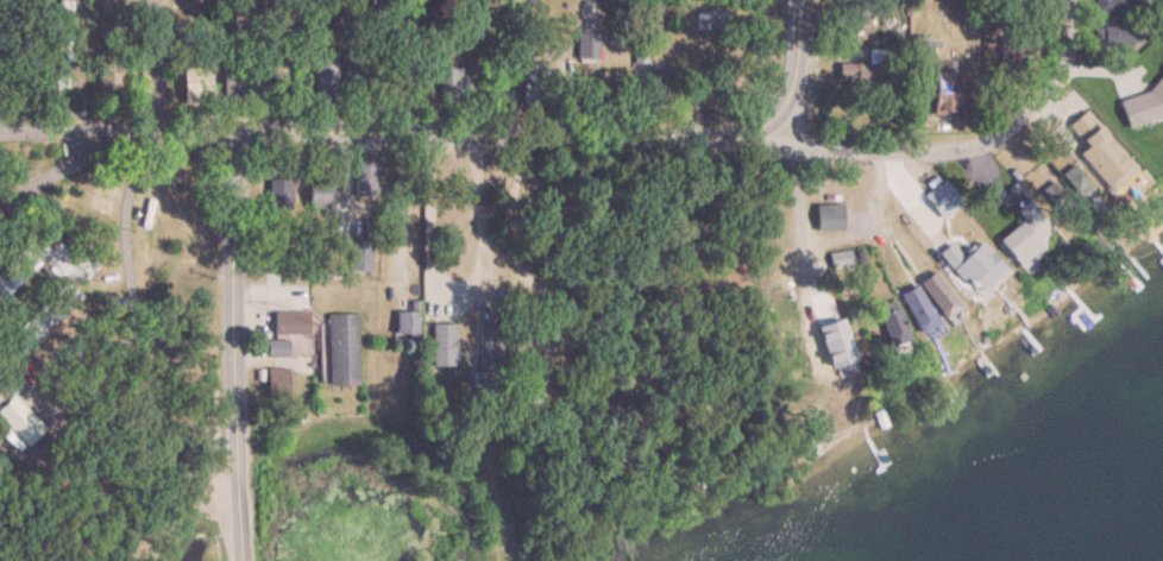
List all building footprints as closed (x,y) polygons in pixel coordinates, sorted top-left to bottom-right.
[(100,14),(119,14),(119,0),(100,0),(100,14)] [(881,0),(853,0),(853,18),(880,19),(881,0)] [(1095,14),(1140,14),(1140,0),(1095,0),(1095,14)] [(59,29),(70,29),(70,1),(59,1),(59,29)] [(1131,46),(1131,27),(1099,27),(1099,46),(1131,46)] [(598,34),(577,33),(577,60),(598,61),(598,34)] [(928,61),(928,37),(911,37),(911,61),(928,61)] [(345,83),(366,83),(366,47),(345,47),(345,83)] [(877,86),(878,65),(890,66),(890,50),(868,49),(867,65),(839,64),(839,80),(849,80),(848,103),(865,103),(865,85),(877,86)] [(98,88),(119,88),(119,51),(98,51),(98,88)] [(521,104),(540,104),(540,80),(546,81),(546,65),(521,64),(521,104)] [(651,100),(667,100),(667,64),(651,64),(651,100)] [(201,103),(201,68),(182,68),(182,103),(201,103)] [(311,68),(311,102),(336,102),(336,68),(311,68)] [(439,70),(439,98),(470,98),(470,70),(439,70)] [(931,114),(956,114),(956,72),(931,72),(931,114)] [(1162,117),(1162,86),(1118,101),(1127,129),(1162,117)] [(1084,146),(1076,152),(1106,190),(1133,169),(1086,109),(1067,124),(1084,146)] [(354,160),(354,196),(376,196),(376,160),(354,160)] [(1089,185),(1072,164),(1060,173),(1077,194),(1089,185)] [(288,209),(288,177),(267,177),(267,209),(288,209)] [(330,210),(330,179),(307,179),(307,210),(330,210)] [(1078,210),(1051,179),(1039,190),(1065,220),(1078,210)] [(1045,221),(1028,199),(1015,209),(1032,231),(1045,221)] [(841,229),(841,204),(815,204),(815,229),(841,229)] [(1016,266),(1041,250),(1021,220),(996,236),(1016,266)] [(952,267),(964,257),(949,242),(938,253),(952,267)] [(369,243),(350,243),(350,268),(369,268),(369,243)] [(1005,267),(984,247),(958,272),(979,293),(1005,267)] [(958,305),(934,268),(896,293),(920,329),(939,316),(940,317),(958,305)] [(17,359),(81,296),(66,280),(1,344),(17,359)] [(914,345),(896,307),(875,317),(892,355),(914,345)] [(309,333),(309,309),(274,309),(274,333),(309,333)] [(395,335),(417,335),(417,311),(395,311),(395,335)] [(359,312),(328,312),(328,383),(359,383),(359,312)] [(823,320),(835,376),(855,372),(843,316),(823,320)] [(454,323),(431,323),(431,365),(454,365),(454,323)] [(478,370),(470,370),(470,390),(497,390),(496,324),(478,324),(478,370)] [(12,426),(12,441),(38,441),(38,417),(20,417),(20,398),(0,398),(0,426),(12,426)]
